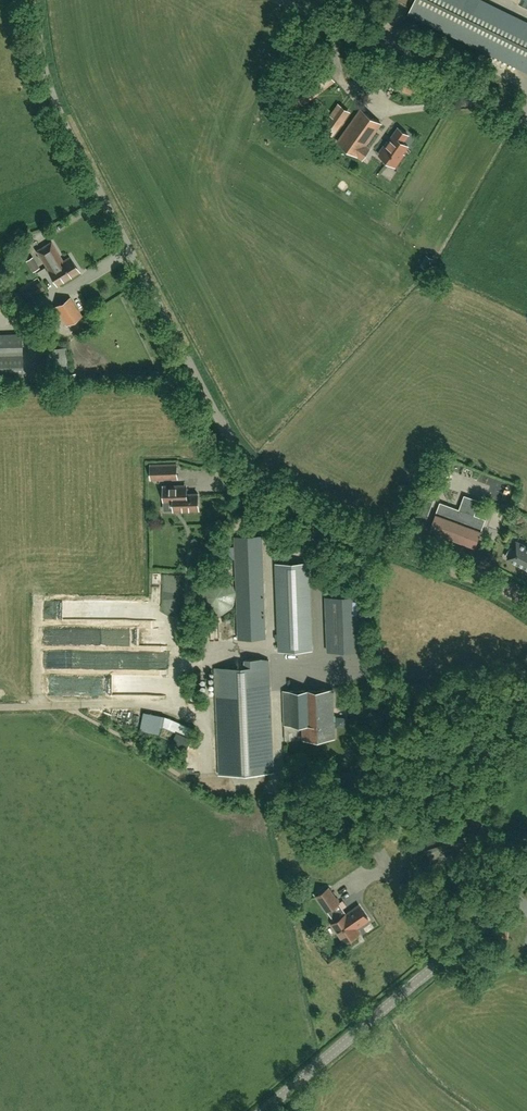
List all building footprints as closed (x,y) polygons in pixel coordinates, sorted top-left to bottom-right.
[(409,13),(526,70),(526,23),(480,0),(415,0),(409,13)] [(361,109),(338,141),(363,159),(371,148),(366,145),(381,123),(361,109)] [(333,137),(343,123),(333,115),(323,129),(333,137)] [(395,165),(401,158),(400,157),(408,145),(403,142),(408,134),(399,127),(389,142),(387,141),(380,152),(381,153),(380,154),(395,165)] [(50,242),(37,251),(49,270),(48,270),(58,284),(79,270),(70,256),(63,261),(50,242)] [(35,295),(45,289),(40,282),(30,288),(35,295)] [(82,315),(70,297),(55,306),(67,325),(82,315)] [(0,335),(0,376),(22,375),(21,334),(0,335)] [(67,345),(45,346),(46,373),(68,372),(67,345)] [(99,370),(99,359),(78,360),(78,370),(99,370)] [(176,464),(149,465),(150,478),(176,477),(176,464)] [(433,503),(439,485),(433,483),(427,501),(433,503)] [(197,493),(188,494),(187,485),(177,486),(162,487),(163,502),(173,501),(173,510),(198,509),(197,493)] [(486,518),(475,514),(480,501),(464,495),(460,508),(441,501),(430,530),(476,546),(486,518)] [(235,536),(239,638),(266,637),(262,535),(235,536)] [(508,557),(526,568),(526,545),(517,539),(513,547),(511,546),(507,554),(509,555),(508,557)] [(308,561),(276,563),(280,650),(312,649),(308,561)] [(325,596),(327,651),(370,650),(368,594),(325,596)] [(269,665),(261,666),(261,658),(244,659),(245,666),(215,668),(218,736),(220,774),(274,772),(272,733),(269,665)] [(335,737),(333,689),(283,690),(284,724),(303,724),(303,739),(335,737)] [(165,716),(161,725),(192,739),(196,729),(189,726),(165,716)] [(318,895),(328,911),(340,903),(329,887),(318,895)] [(347,914),(333,923),(345,942),(360,932),(356,928),(369,919),(360,906),(347,914)]
